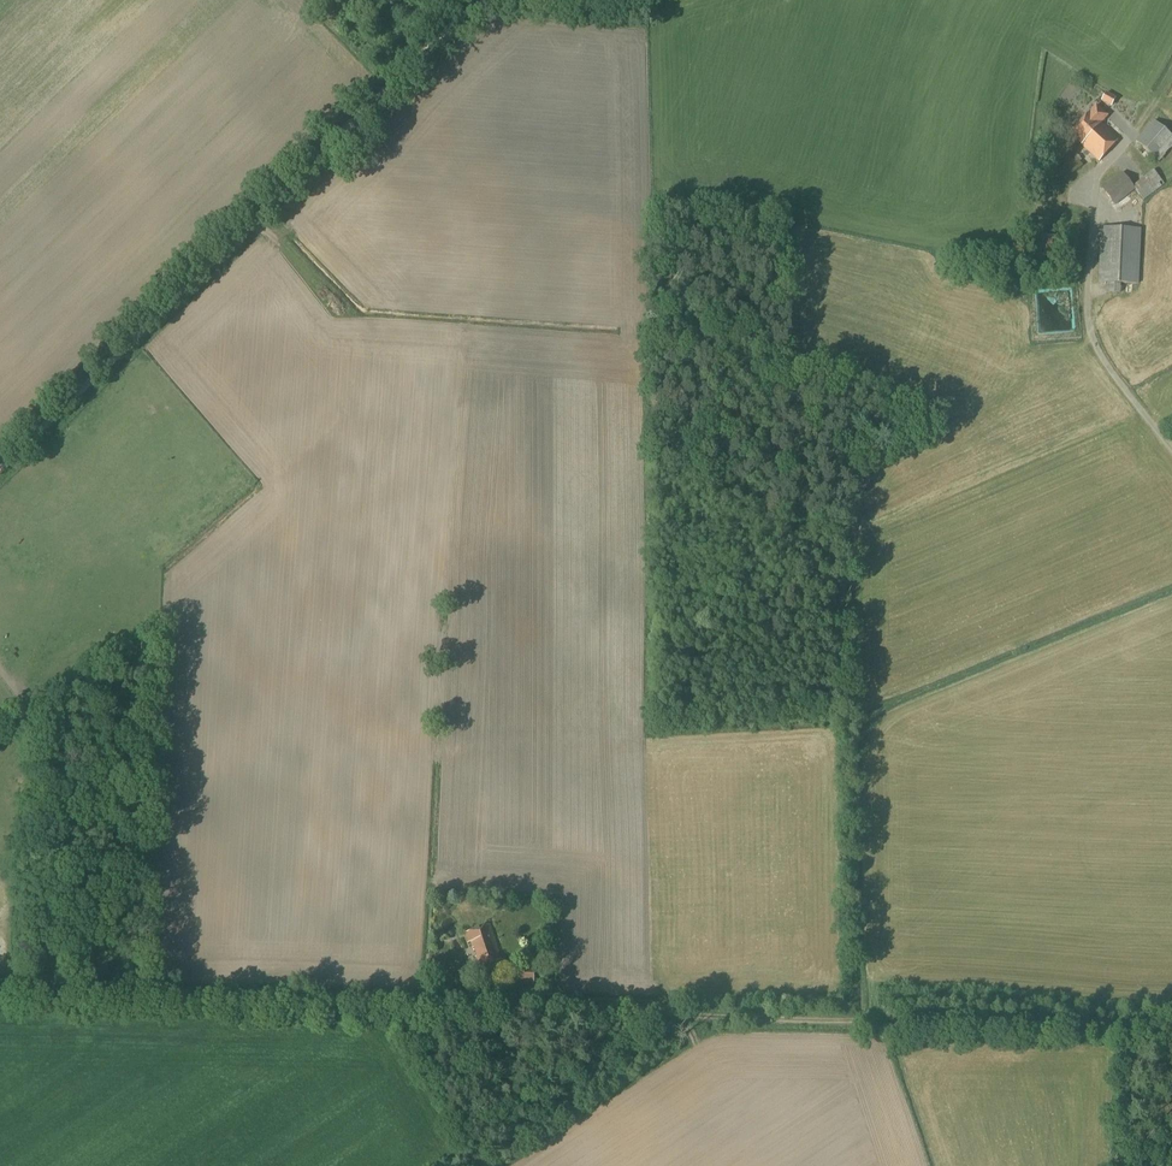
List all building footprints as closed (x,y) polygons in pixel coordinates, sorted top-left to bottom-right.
[(1105,92),(1100,101),(1111,107),(1116,98),(1105,92)] [(1098,162),(1117,140),(1100,124),(1106,116),(1095,106),(1070,134),(1098,162)] [(1159,114),(1153,121),(1152,120),(1134,141),(1159,163),(1171,148),(1171,125),(1159,114)] [(1156,191),(1164,185),(1153,170),(1145,176),(1156,191)] [(1114,206),(1135,190),(1132,186),(1122,172),(1101,188),(1114,206)] [(1138,285),(1141,229),(1100,227),(1097,283),(1108,283),(1108,293),(1120,294),(1120,284),(1138,285)] [(1048,237),(1043,257),(1055,260),(1060,240),(1048,237)] [(1073,245),(1070,258),(1079,260),(1082,246),(1073,245)] [(1073,305),(1072,288),(1040,290),(1041,306),(1073,305)] [(501,960),(489,926),(465,934),(468,944),(471,943),(479,967),(501,960)] [(534,986),(534,969),(534,966),(518,966),(518,986),(534,986)]
